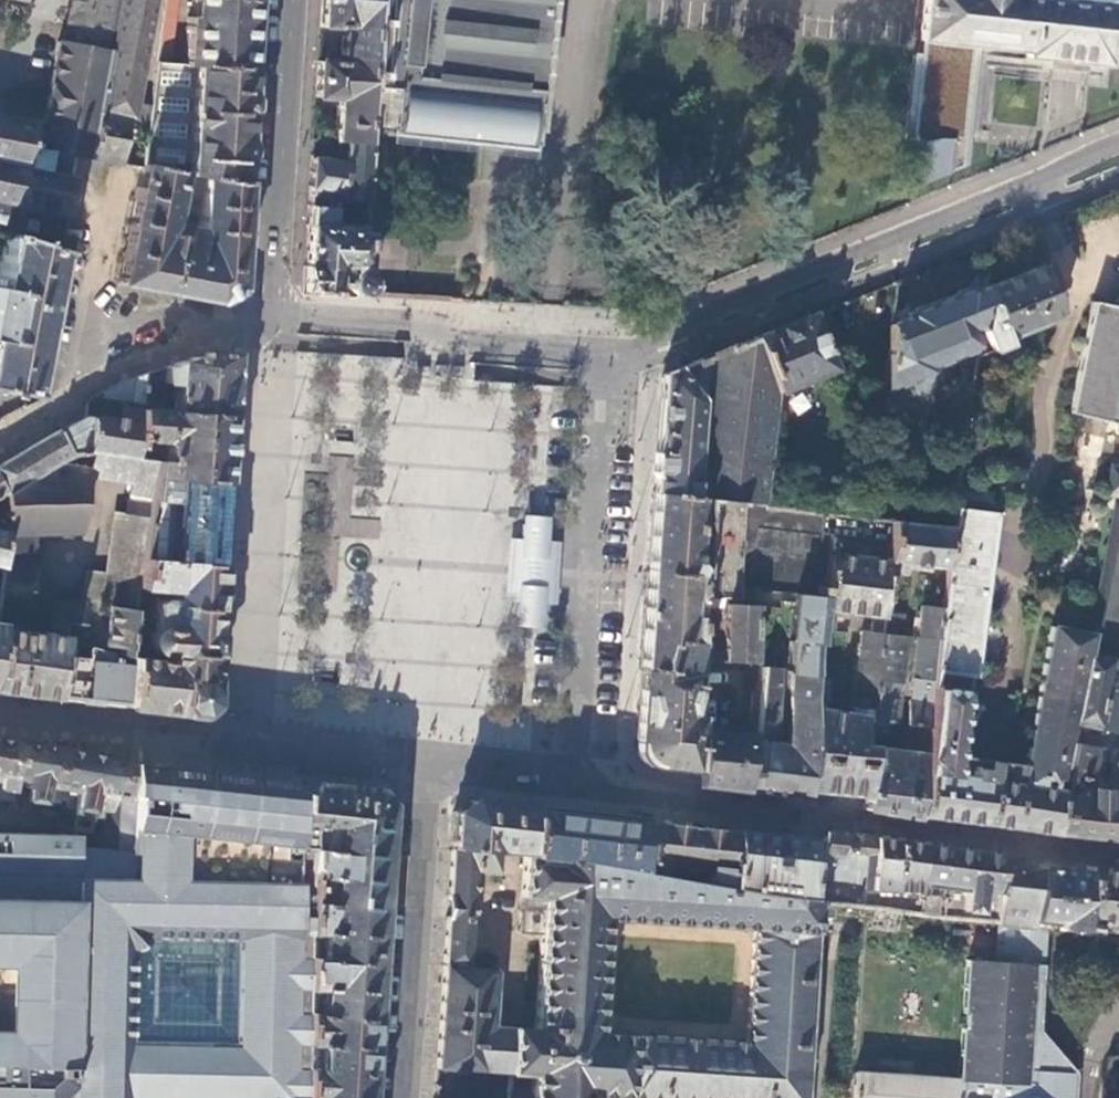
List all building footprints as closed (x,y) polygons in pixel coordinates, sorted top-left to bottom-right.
[(119,0),(72,0),(64,42),(108,50),(119,0)] [(165,0),(119,0),(108,50),(86,157),(118,163),(124,130),(129,130),(150,15),(162,18),(165,0)] [(156,62),(171,63),(179,0),(165,0),(162,18),(156,62)] [(250,67),(252,28),(254,1),(249,0),(192,0),(191,27),(188,28),(186,64),(250,67)] [(321,27),(344,29),(341,57),(347,57),(370,60),(374,0),(323,0),(321,27)] [(547,0),(374,0),(370,60),(368,87),(369,87),(369,92),(390,93),(385,136),(404,138),(439,141),(483,145),(496,147),(531,150),(547,0)] [(923,50),(909,189),(966,165),(969,140),(978,47),(1026,52),(1026,58),(1110,66),(1110,61),(1118,62),(1118,0),(929,0),(923,50)] [(64,42),(59,42),(41,127),(0,119),(0,164),(65,177),(70,154),(86,157),(108,50),(64,42)] [(368,87),(370,60),(347,57),(346,66),(318,63),(316,98),(338,99),(335,140),(337,140),(364,141),(368,87)] [(142,164),(242,182),(246,122),(250,67),(186,64),(171,63),(156,62),(147,123),(142,164)] [(130,166),(141,168),(142,164),(147,123),(142,123),(140,133),(137,133),(130,166)] [(373,142),(364,141),(337,140),(336,156),(344,157),(344,165),(345,165),(339,200),(369,201),(373,142)] [(345,165),(344,165),(311,159),(309,193),(310,193),(336,199),(339,200),(345,165)] [(65,177),(0,164),(0,233),(3,234),(56,252),(60,252),(73,178),(65,177)] [(137,187),(135,187),(116,283),(213,301),(235,289),(239,233),(242,182),(142,164),(141,168),(137,187)] [(336,199),(310,193),(305,266),(304,266),(302,292),(344,293),(364,294),(367,293),(370,292),(372,289),(374,284),(374,279),(372,275),(369,272),(364,270),(367,227),(330,224),(331,210),(335,206),(336,199)] [(3,234),(0,251),(0,390),(29,397),(30,394),(27,393),(30,377),(56,252),(3,234)] [(1043,265),(985,288),(976,349),(975,359),(1006,345),(1004,337),(1062,314),(1043,265)] [(972,293),(971,290),(909,312),(908,317),(892,324),(884,389),(928,371),(928,367),(976,349),(985,288),(972,293)] [(1091,303),(1069,413),(1081,416),(1108,422),(1118,366),(1118,309),(1091,303)] [(812,315),(757,338),(778,390),(832,369),(812,315)] [(659,439),(655,494),(698,498),(711,500),(707,553),(706,561),(704,575),(698,575),(697,595),(742,599),(747,594),(748,588),(825,598),(832,539),(853,542),(882,546),(891,546),(893,522),(767,506),(778,390),(757,338),(664,373),(663,393),(659,439)] [(174,411),(227,414),(229,385),(230,377),(231,355),(228,351),(201,350),(198,356),(189,356),(176,362),(164,367),(163,382),(175,383),(174,411)] [(140,402),(143,374),(126,379),(104,391),(104,397),(140,402)] [(154,477),(223,481),(225,441),(227,414),(174,411),(140,409),(138,423),(136,439),(161,442),(167,446),(165,461),(156,460),(154,477)] [(72,422),(61,429),(75,458),(89,451),(92,451),(134,457),(136,439),(138,423),(92,417),(92,418),(82,417),(72,422)] [(75,458),(61,429),(26,450),(0,466),(0,481),(5,491),(57,466),(75,458)] [(57,466),(5,491),(5,495),(7,532),(4,552),(34,552),(34,532),(81,531),(90,476),(133,482),(153,485),(154,477),(156,460),(134,457),(92,451),(89,470),(57,470),(57,466)] [(1111,463),(1105,495),(1118,497),(1118,464),(1111,463)] [(141,561),(217,567),(218,552),(222,498),(223,481),(154,477),(153,485),(141,561)] [(110,607),(134,612),(137,590),(141,561),(153,485),(133,482),(130,501),(127,500),(125,514),(108,514),(97,573),(86,572),(82,602),(87,603),(110,607)] [(650,542),(648,570),(698,575),(698,568),(694,562),(698,498),(655,494),(650,542)] [(931,703),(919,814),(1055,831),(1070,743),(1071,734),(1074,735),(1076,724),(1118,730),(1118,723),(1118,504),(1114,503),(1112,511),(1108,532),(1107,539),(1100,578),(1090,631),(1049,623),(1026,744),(1022,763),(959,755),(961,737),(965,696),(966,691),(963,690),(965,675),(971,676),(974,659),(979,622),(986,581),(988,564),(996,512),(954,507),(951,530),(946,567),(942,608),(938,639),(931,703)] [(561,541),(548,540),(550,517),(522,515),(521,537),(509,536),(507,566),(505,601),(517,602),(515,625),(542,627),(544,603),(556,604),(561,541)] [(951,530),(893,522),(891,546),(890,560),(946,567),(951,530)] [(872,631),(882,632),(888,581),(889,572),(890,560),(891,546),(882,546),(880,559),(851,556),(853,542),(832,539),(825,598),(823,613),(821,630),(832,631),(834,612),(873,616),(872,631)] [(34,552),(4,552),(2,564),(1,574),(0,582),(0,628),(25,631),(34,552)] [(151,625),(132,624),(128,658),(127,669),(123,706),(196,714),(200,710),(208,704),(213,633),(217,567),(141,561),(137,590),(158,592),(158,603),(153,602),(151,625)] [(643,627),(640,667),(654,668),(660,642),(696,641),(697,616),(686,615),(686,611),(690,611),(690,603),(686,603),(686,598),(697,599),(697,595),(698,575),(648,570),(643,627)] [(0,628),(0,690),(15,692),(55,697),(61,657),(67,622),(70,600),(40,606),(35,632),(25,631),(0,628)] [(82,602),(70,600),(67,622),(84,625),(87,603),(82,602)] [(726,604),(724,659),(753,660),(755,605),(726,604)] [(938,639),(942,608),(921,605),(917,638),(938,639)] [(104,651),(109,652),(128,658),(132,624),(134,612),(110,607),(104,651)] [(792,672),(816,674),(821,630),(823,613),(794,611),(791,639),(790,639),(787,662),(793,663),(792,672)] [(872,631),(861,630),(854,706),(874,708),(882,632),(872,631)] [(652,766),(696,769),(698,732),(698,715),(690,714),(696,641),(660,642),(654,668),(640,667),(637,711),(634,742),(652,766)] [(61,657),(55,697),(90,702),(123,706),(127,669),(107,666),(109,652),(104,651),(89,647),(87,661),(61,657)] [(755,721),(753,735),(747,790),(769,793),(808,798),(810,790),(816,679),(816,674),(792,672),(787,748),(779,748),(772,740),(778,669),(758,666),(755,721)] [(867,795),(870,747),(870,746),(861,745),(864,717),(823,709),(829,700),(831,681),(816,679),(810,790),(834,792),(867,795)] [(903,751),(870,747),(867,795),(866,810),(890,813),(918,817),(919,814),(931,703),(909,700),(903,751)] [(696,769),(695,782),(717,786),(747,790),(753,735),(698,732),(696,769)] [(20,743),(0,740),(0,798),(12,799),(16,777),(20,743)] [(1055,831),(1083,835),(1118,839),(1118,741),(1115,763),(1105,762),(1101,785),(1090,783),(1091,778),(1097,748),(1070,743),(1055,831)] [(130,768),(130,763),(115,761),(101,760),(101,757),(59,750),(20,743),(16,777),(28,779),(26,786),(30,788),(29,800),(41,802),(43,787),(54,788),(67,790),(65,804),(104,809),(105,792),(128,796),(130,768)] [(0,1097),(37,1097),(48,1089),(59,1090),(58,1097),(299,1097),(304,937),(304,925),(305,878),(306,838),(307,825),(291,823),(292,785),(293,780),(285,779),(285,784),(265,782),(243,780),(243,775),(237,774),(236,783),(221,782),(210,780),(202,780),(203,771),(196,770),(196,775),(153,770),(154,765),(130,763),(130,768),(128,796),(125,836),(124,843),(124,851),(74,849),(74,835),(31,834),(0,833),(0,1097)] [(330,784),(296,780),(294,820),(310,822),(309,876),(324,876),(322,902),(379,907),(387,805),(374,789),(330,784)] [(125,836),(128,796),(105,792),(104,809),(103,842),(124,843),(125,836)] [(454,813),(451,848),(496,853),(525,855),(530,807),(490,802),(469,800),(454,813)] [(580,812),(530,807),(525,855),(559,859),(637,873),(644,819),(580,812)] [(679,823),(644,819),(637,873),(661,877),(662,863),(672,863),(676,867),(694,868),(696,865),(704,866),(701,884),(724,887),(732,829),(679,823)] [(760,832),(732,829),(724,887),(762,894),(805,899),(809,845),(810,838),(760,832)] [(844,835),(826,833),(824,846),(823,870),(864,877),(871,878),(875,838),(844,835)] [(875,838),(871,878),(864,877),(863,888),(917,892),(918,881),(922,844),(899,841),(875,838)] [(957,848),(922,844),(918,881),(966,886),(963,910),(974,912),(974,905),(975,898),(997,900),(1001,865),(1002,854),(957,848)] [(474,873),(494,875),(496,853),(451,848),(434,1068),(504,1073),(503,1097),(607,1097),(616,1097),(802,1097),(816,901),(805,899),(762,894),(724,887),(701,884),(661,877),(637,873),(559,859),(521,857),(518,897),(540,899),(540,908),(530,1029),(488,1026),(491,969),(467,967),(473,890),(474,873)] [(965,959),(958,1078),(957,1097),(1075,1097),(1077,1072),(1039,1028),(1046,914),(1033,912),(1038,868),(1001,865),(997,900),(996,907),(995,919),(992,960),(965,959)] [(1059,868),(1038,866),(1038,868),(1033,912),(1046,914),(1060,916),(1058,927),(1079,931),(1087,871),(1059,868)] [(1087,871),(1079,931),(1094,934),(1097,919),(1105,920),(1104,926),(1110,926),(1111,921),(1118,922),(1118,870),(1117,870),(1087,866),(1087,871)] [(966,886),(918,881),(917,892),(917,896),(922,897),(920,912),(963,917),(963,910),(966,886)] [(863,906),(865,891),(850,889),(850,885),(837,884),(835,903),(863,906)] [(893,895),(865,891),(863,906),(905,911),(907,900),(892,898),(893,895)] [(371,1016),(379,907),(322,902),(308,901),(308,931),(321,931),(320,955),(307,954),(305,985),(320,986),(319,1013),(371,1016)] [(974,905),(974,912),(973,917),(995,919),(996,907),(974,905)] [(371,1016),(319,1013),(305,1012),(304,1040),(318,1041),(317,1067),(304,1067),(303,1095),(319,1097),(339,1097),(366,1097),(371,1016)] [(853,1071),(851,1097),(957,1097),(958,1078),(853,1071)]
